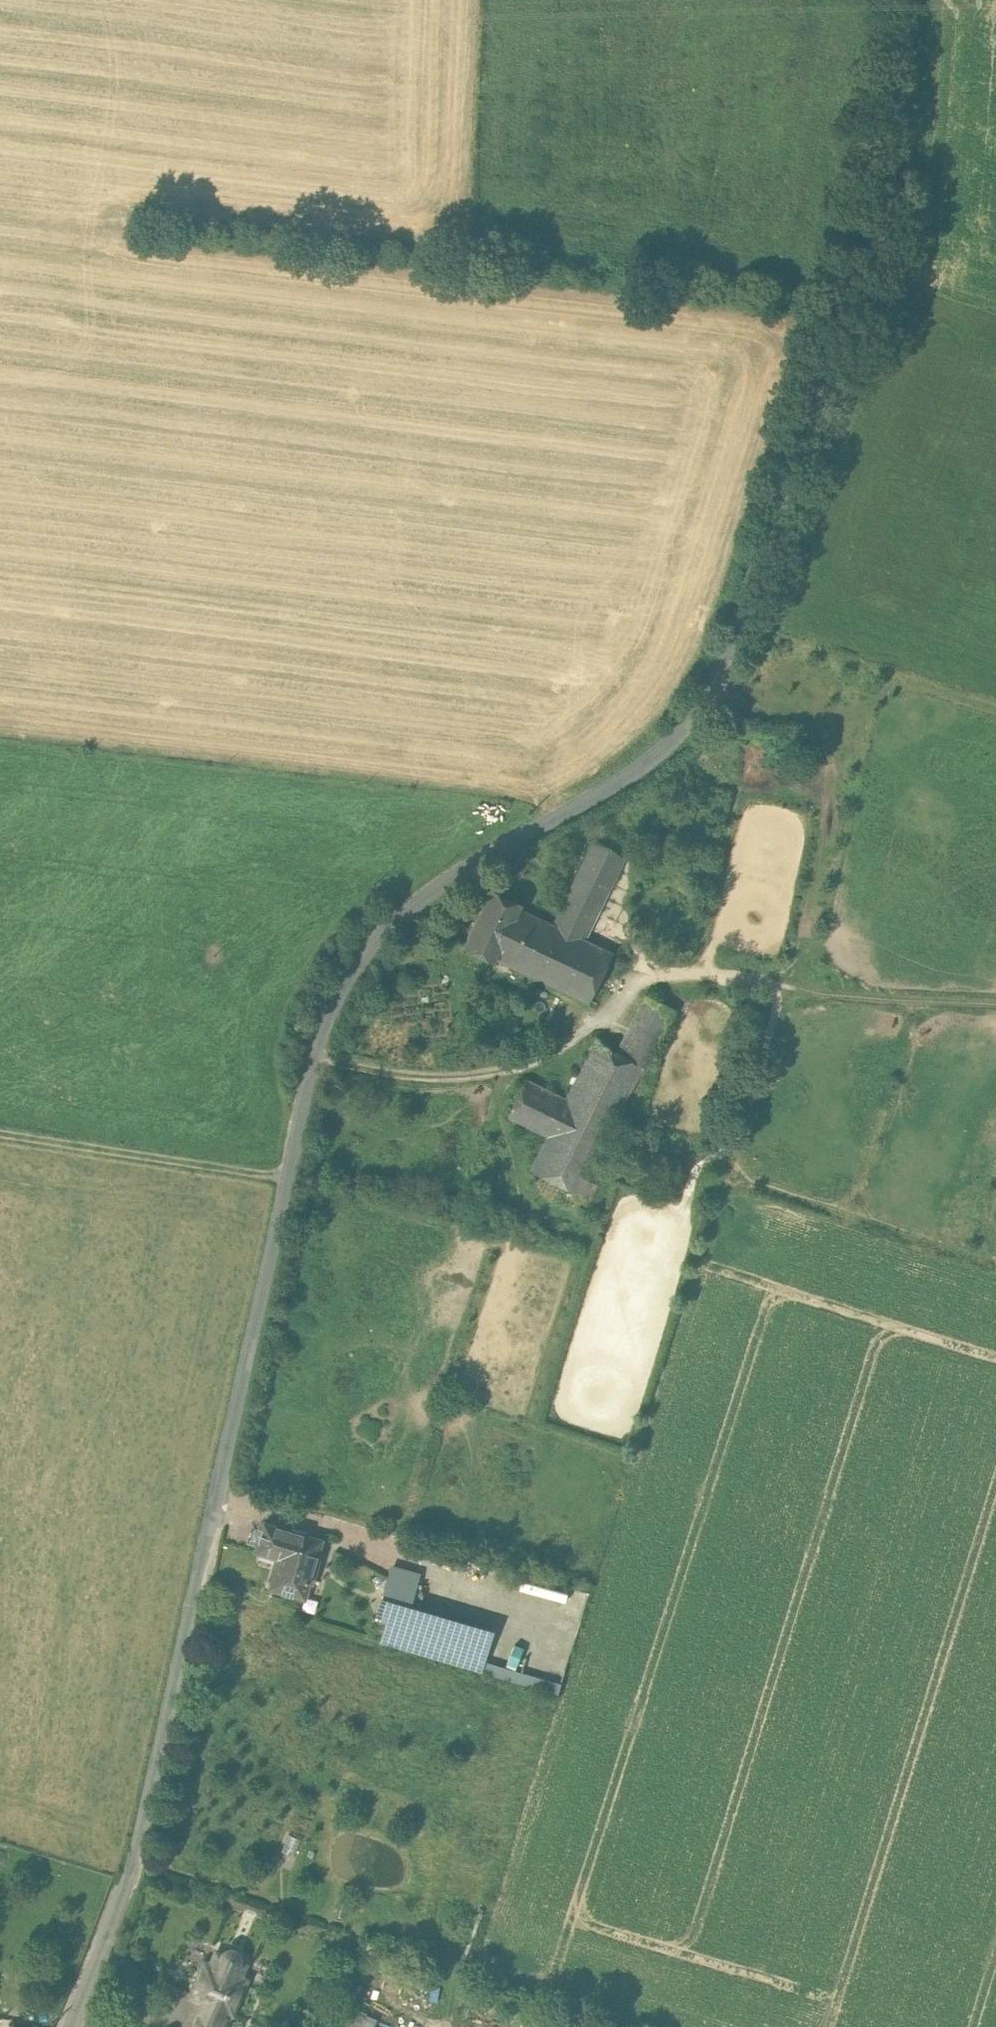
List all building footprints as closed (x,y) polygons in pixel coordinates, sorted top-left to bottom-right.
[(554,925),(520,908),(496,958),(589,1002),(612,954),(586,941),(626,858),(594,842),(554,925)] [(521,904),(491,890),(463,947),(494,962),(496,958),(520,908),(521,904)] [(675,1009),(646,995),(617,1053),(642,1066),(642,1067),(645,1069),(675,1009)] [(548,1135),(531,1169),(578,1194),(642,1067),(642,1066),(617,1053),(595,1041),(566,1100),(548,1135)] [(566,1100),(526,1080),(508,1115),(548,1135),(566,1100)] [(321,1540),(264,1523),(256,1551),(279,1557),(270,1587),(304,1597),(321,1540)] [(416,1576),(390,1568),(381,1598),(392,1601),(382,1641),(400,1647),(410,1605),(416,1576)] [(493,1629),(410,1605),(400,1647),(480,1670),(493,1629)] [(216,1952),(211,1965),(205,1963),(191,1995),(204,2001),(197,2018),(219,2026),(222,2026),(229,2011),(232,2013),(246,1980),(240,1977),(245,1964),(240,1962),(240,1958),(240,1955),(238,1952),(234,1950),(231,1949),(227,1949),(224,1952),(222,1955),(216,1952)] [(338,2026),(391,2026),(392,2023),(347,2005),(338,2026)] [(197,2018),(193,2026),(219,2026),(197,2018)]
